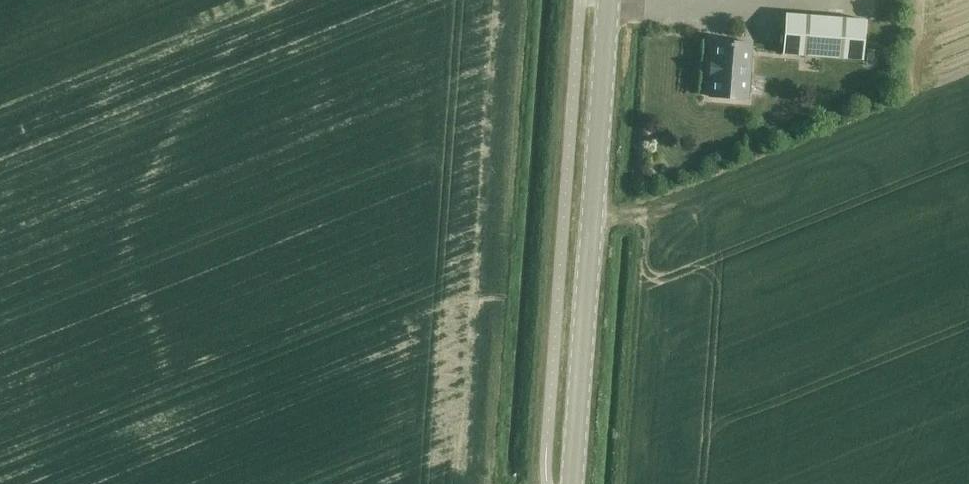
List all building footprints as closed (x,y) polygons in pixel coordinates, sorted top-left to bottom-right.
[(865,19),(785,13),(782,53),(862,59),(865,19)] [(710,61),(709,74),(711,74),(709,96),(746,99),(751,42),(714,40),(712,61),(710,61)]
